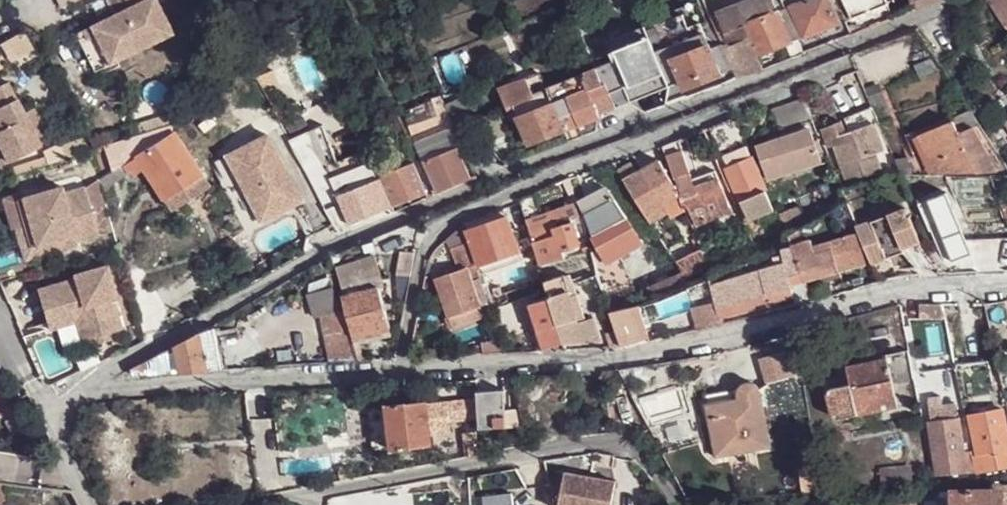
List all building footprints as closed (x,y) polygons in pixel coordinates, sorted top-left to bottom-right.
[(109,1),(117,18),(91,30),(105,60),(123,51),(127,60),(173,39),(155,0),(110,0),(109,1)] [(724,33),(745,25),(779,12),(774,0),(748,0),(716,12),(724,33)] [(787,9),(791,7),(807,0),(784,0),(787,9)] [(828,0),(807,0),(791,7),(805,37),(840,24),(828,0)] [(853,19),(889,3),(887,0),(844,0),(853,19)] [(916,11),(940,0),(912,0),(916,11)] [(987,2),(1003,26),(1006,25),(1006,0),(986,0),(987,2)] [(745,25),(756,55),(785,44),(791,42),(779,12),(745,25)] [(849,26),(853,35),(863,30),(860,25),(856,28),(854,24),(849,26)] [(734,70),(737,78),(757,71),(763,69),(757,55),(756,55),(745,25),(724,33),(729,45),(724,47),(725,51),(734,70)] [(646,26),(608,40),(616,60),(630,97),(632,102),(670,86),(657,51),(646,26)] [(91,30),(75,37),(93,76),(127,60),(123,51),(105,60),(91,30)] [(704,32),(667,47),(673,61),(710,46),(704,32)] [(6,44),(15,61),(35,51),(25,33),(6,44)] [(799,39),(791,42),(785,44),(790,59),(806,53),(799,39)] [(424,56),(417,44),(414,46),(418,56),(408,59),(408,62),(424,56)] [(684,90),(722,76),(714,56),(710,46),(673,61),(684,90)] [(657,51),(670,86),(680,82),(673,61),(667,47),(657,51)] [(722,76),(734,70),(725,51),(714,56),(722,76)] [(408,71),(427,64),(424,56),(408,62),(404,63),(408,71)] [(616,60),(596,68),(602,84),(610,104),(630,97),(616,60)] [(930,61),(914,67),(919,78),(937,71),(930,61)] [(610,104),(602,84),(599,85),(595,74),(548,91),(564,132),(568,142),(596,131),(598,123),(604,120),(602,114),(613,110),(610,104)] [(347,85),(350,90),(361,86),(359,80),(347,85)] [(513,103),(533,97),(526,81),(504,90),(508,98),(511,105),(513,103)] [(0,87),(0,145),(8,162),(40,147),(36,140),(24,114),(9,82),(0,87)] [(343,82),(337,85),(340,90),(345,88),(343,82)] [(878,84),(865,90),(873,107),(876,115),(888,109),(878,84)] [(529,145),(564,132),(548,91),(533,97),(513,103),(529,145)] [(774,110),(784,139),(813,130),(818,128),(816,126),(805,100),(774,110)] [(981,104),(974,107),(980,115),(986,110),(981,104)] [(453,125),(470,120),(466,107),(447,114),(453,125)] [(847,182),(882,174),(876,154),(885,152),(875,124),(880,123),(876,115),(873,107),(861,111),(859,107),(847,111),(853,131),(848,132),(844,120),(825,127),(831,145),(835,144),(847,182)] [(33,110),(24,114),(36,140),(45,135),(33,110)] [(990,174),(997,174),(982,144),(988,140),(980,129),(969,112),(951,121),(952,121),(976,174),(990,174)] [(403,127),(409,140),(445,126),(440,113),(403,127)] [(132,125),(136,138),(168,129),(165,116),(132,125)] [(736,117),(709,127),(720,154),(747,143),(736,117)] [(916,137),(933,174),(976,174),(952,121),(916,137)] [(136,157),(171,133),(172,128),(168,129),(136,138),(104,148),(112,173),(120,168),(136,157)] [(373,128),(359,133),(362,142),(376,136),(373,128)] [(784,139),(754,147),(764,181),(823,164),(813,130),(784,139)] [(425,162),(456,148),(447,131),(411,146),(420,165),(425,162)] [(200,177),(171,133),(136,157),(144,171),(165,200),(182,190),(198,179),(200,177)] [(269,137),(227,158),(243,193),(250,190),(265,222),(291,209),(288,202),(298,198),(269,137)] [(681,194),(697,188),(694,178),(677,140),(661,146),(681,194)] [(63,149),(65,159),(84,154),(81,144),(63,149)] [(1,166),(8,162),(0,145),(0,163),(1,166)] [(456,148),(425,162),(432,177),(438,192),(469,178),(456,148)] [(730,170),(728,171),(750,224),(774,213),(752,160),(751,160),(746,148),(724,157),(730,170)] [(136,175),(144,171),(136,157),(120,168),(125,175),(133,170),(136,175)] [(901,175),(922,175),(915,157),(896,164),(900,174),(901,175)] [(663,205),(680,194),(658,160),(641,170),(641,171),(663,205)] [(625,180),(637,173),(631,162),(617,170),(625,180)] [(395,208),(425,195),(412,164),(381,176),(395,208)] [(344,195),(380,180),(373,165),(337,180),(344,195)] [(125,175),(120,168),(112,173),(99,182),(102,191),(125,175)] [(637,173),(625,180),(646,214),(663,205),(641,171),(641,170),(637,173)] [(694,178),(697,188),(713,184),(709,174),(694,178)] [(433,195),(438,192),(432,177),(427,179),(433,195)] [(205,190),(198,179),(182,190),(188,201),(205,190)] [(337,198),(344,195),(337,180),(320,188),(327,203),(337,198)] [(391,209),(380,180),(344,195),(337,198),(341,206),(350,228),(391,209)] [(724,214),(713,184),(697,188),(681,194),(686,209),(689,208),(695,223),(724,214)] [(42,195),(56,191),(55,185),(41,189),(42,195)] [(25,200),(31,223),(40,251),(77,240),(78,244),(101,237),(87,189),(66,195),(64,188),(56,191),(42,195),(25,200)] [(592,236),(623,221),(604,188),(579,201),(592,236)] [(165,200),(171,212),(188,201),(182,190),(165,200)] [(250,190),(243,193),(259,225),(265,222),(250,190)] [(528,195),(518,200),(525,220),(527,225),(532,243),(540,265),(566,257),(564,252),(580,246),(571,221),(579,219),(573,204),(540,215),(533,193),(528,195)] [(298,198),(288,202),(291,209),(301,204),(298,198)] [(920,209),(934,241),(936,241),(946,269),(1006,266),(1006,239),(968,241),(948,199),(920,209)] [(663,205),(646,214),(650,221),(667,211),(663,205)] [(350,228),(341,206),(327,213),(340,237),(350,232),(352,232),(350,228)] [(800,208),(779,217),(785,231),(806,223),(800,208)] [(907,208),(858,227),(871,264),(903,251),(920,245),(922,244),(907,208)] [(466,228),(479,267),(518,254),(505,215),(466,228)] [(632,239),(623,221),(592,236),(602,253),(632,239)] [(40,251),(31,223),(17,228),(27,262),(79,247),(78,244),(77,240),(40,251)] [(443,236),(457,273),(435,280),(456,332),(492,320),(460,223),(443,236)] [(802,241),(791,244),(798,259),(801,268),(806,280),(864,264),(854,234),(812,246),(810,240),(802,242),(802,241)] [(596,268),(612,258),(637,247),(632,239),(602,253),(594,260),(596,268)] [(789,243),(780,247),(783,272),(787,272),(801,268),(798,259),(791,244),(789,243)] [(920,245),(903,251),(923,276),(941,275),(920,245)] [(701,260),(706,259),(704,252),(704,251),(698,254),(701,260)] [(401,275),(409,277),(412,255),(405,253),(401,275)] [(376,254),(336,264),(344,296),(379,287),(384,286),(376,254)] [(518,254),(479,267),(481,274),(520,261),(518,254)] [(612,258),(596,268),(608,313),(640,305),(612,258)] [(710,269),(706,259),(701,260),(692,263),(697,275),(710,269)] [(77,280),(47,289),(59,330),(78,324),(84,343),(97,340),(110,335),(124,331),(115,300),(118,299),(109,267),(76,276),(77,280)] [(787,272),(790,284),(806,280),(801,268),(787,272)] [(720,320),(769,304),(767,297),(762,277),(761,272),(711,286),(714,301),(720,320)] [(783,272),(762,277),(767,297),(791,290),(790,284),(787,272),(783,272)] [(688,287),(681,274),(646,290),(649,299),(651,297),(652,302),(659,301),(688,287)] [(580,327),(586,326),(569,275),(545,283),(558,323),(560,323),(557,314),(566,311),(569,319),(577,316),(580,327)] [(841,293),(867,287),(865,279),(839,284),(841,293)] [(354,334),(355,336),(389,326),(379,287),(344,296),(345,298),(353,329),(354,334)] [(40,291),(52,332),(59,330),(47,289),(40,291)] [(345,298),(318,302),(329,363),(360,359),(356,343),(355,336),(354,334),(353,329),(345,298)] [(542,349),(564,344),(561,334),(558,323),(554,324),(546,299),(527,305),(528,307),(534,326),(542,349)] [(693,307),(700,330),(721,325),(720,320),(714,301),(693,307)] [(923,304),(922,321),(945,321),(943,306),(923,304)] [(608,313),(620,345),(637,342),(639,343),(649,341),(640,305),(608,313)] [(534,326),(528,307),(517,311),(522,329),(534,326)] [(557,314),(560,323),(569,319),(566,311),(557,314)] [(580,327),(577,316),(569,319),(560,323),(558,323),(561,334),(580,327)] [(586,326),(580,327),(561,334),(564,344),(601,341),(596,322),(586,326)] [(213,325),(223,369),(228,369),(217,323),(213,325)] [(182,372),(208,370),(223,369),(213,325),(199,334),(177,344),(131,368),(132,375),(182,372)] [(356,343),(392,333),(389,326),(355,336),(356,343)] [(99,347),(112,342),(110,335),(97,340),(99,347)] [(502,353),(499,343),(481,347),(483,355),(502,353)] [(907,350),(886,355),(887,360),(889,360),(894,383),(912,379),(907,350)] [(960,396),(994,389),(988,357),(954,364),(956,372),(960,396)] [(858,416),(899,406),(894,383),(889,360),(887,360),(872,362),(849,369),(852,387),(833,391),(829,396),(833,418),(839,420),(858,416)] [(791,361),(760,365),(764,393),(768,391),(795,388),(791,361)] [(773,447),(760,395),(759,392),(755,387),(748,385),(742,388),(741,389),(738,393),(737,399),(706,405),(716,457),(773,447)] [(738,393),(741,389),(704,395),(706,405),(737,399),(738,393)] [(477,427),(505,428),(505,413),(503,390),(474,391),(477,427)] [(430,446),(425,401),(385,405),(390,450),(430,446)] [(936,481),(969,475),(957,414),(953,415),(951,401),(926,406),(928,420),(925,420),(936,481)] [(967,414),(978,473),(1006,468),(1006,427),(1003,407),(967,414)] [(505,413),(505,428),(519,429),(515,413),(505,413)] [(463,433),(465,458),(478,455),(475,432),(463,433)] [(880,486),(912,485),(911,469),(879,471),(880,486)] [(562,471),(556,504),(608,504),(612,480),(562,471)] [(953,504),(1006,504),(1006,484),(1000,484),(1000,492),(953,492),(953,504)]
